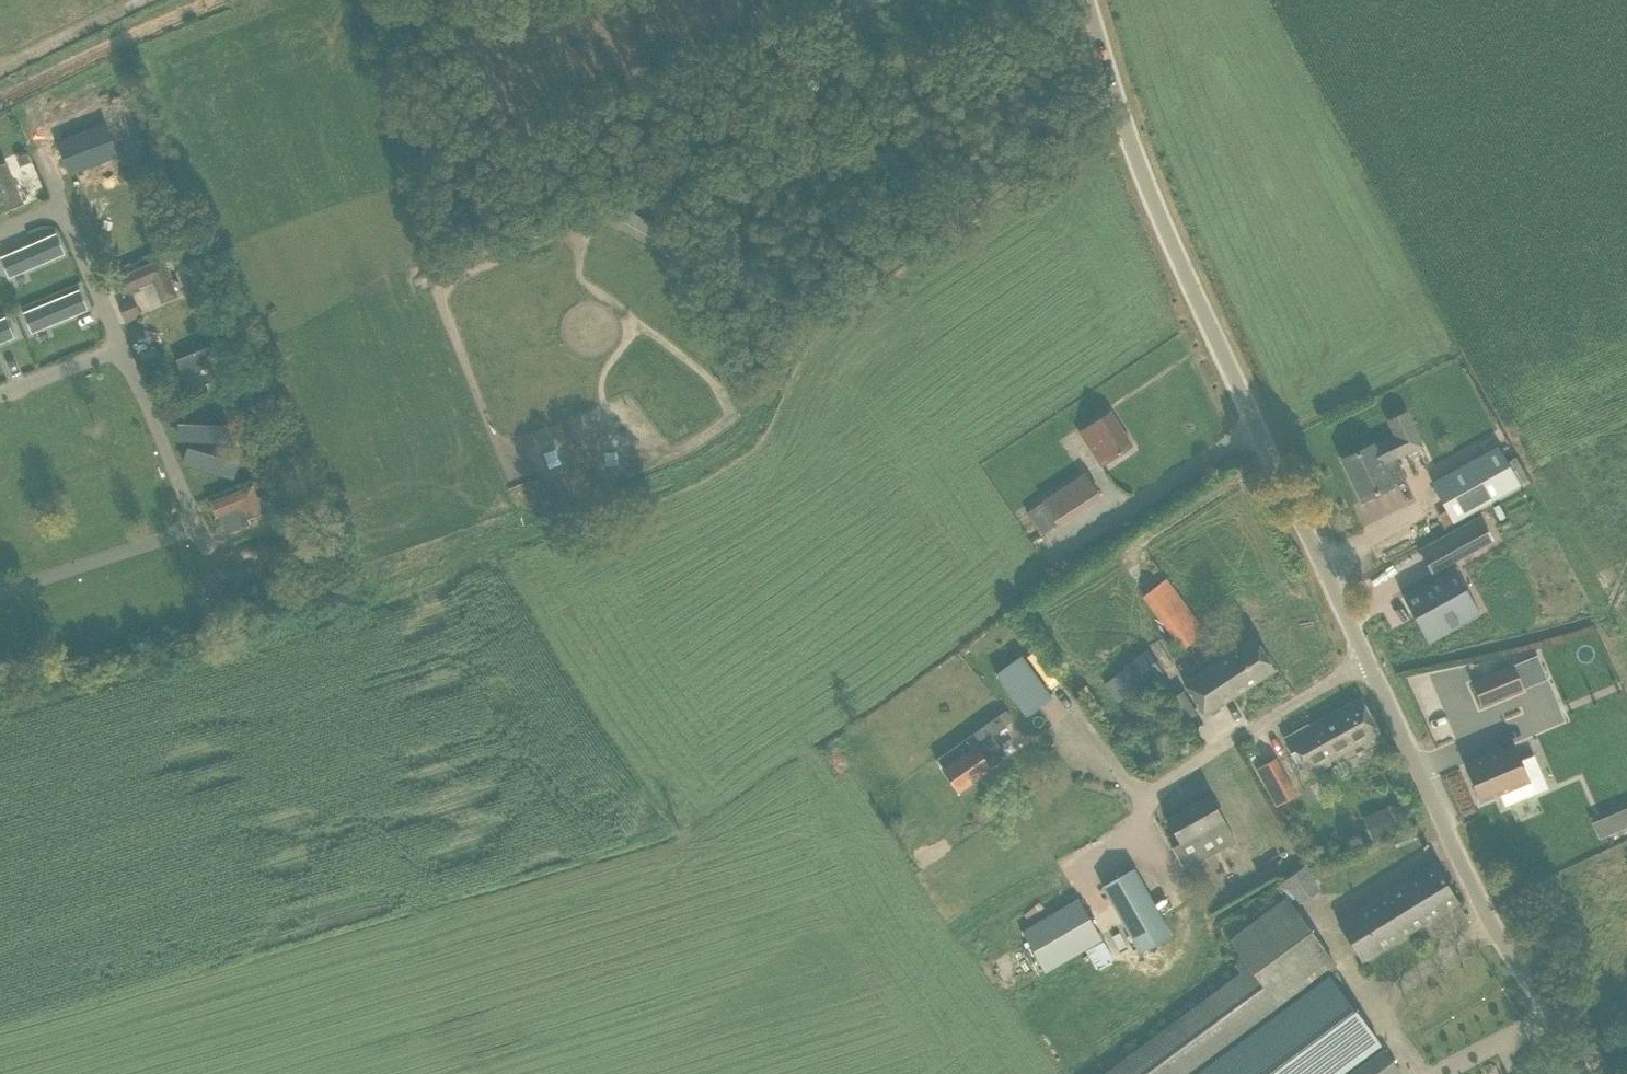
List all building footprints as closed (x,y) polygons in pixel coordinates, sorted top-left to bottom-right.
[(107,119),(57,137),(69,169),(119,150),(107,119)] [(26,152),(17,156),(21,165),(29,161),(26,152)] [(23,201),(6,160),(0,163),(0,210),(23,201)] [(131,179),(81,198),(93,230),(143,211),(131,179)] [(108,249),(150,231),(142,213),(101,231),(108,249)] [(65,252),(56,232),(1,255),(10,276),(65,252)] [(165,259),(115,278),(127,309),(177,291),(165,259)] [(87,308),(78,288),(23,311),(32,331),(87,308)] [(156,311),(174,355),(206,342),(188,298),(156,311)] [(5,315),(0,317),(0,341),(14,336),(5,315)] [(210,373),(160,391),(172,423),(222,404),(210,373)] [(1099,465),(1131,444),(1110,411),(1078,432),(1099,465)] [(1372,445),(1363,449),(1343,459),(1363,499),(1391,486),(1406,478),(1396,456),(1420,444),(1405,412),(1388,420),(1396,436),(1373,447),(1372,445)] [(1497,446),(1432,482),(1453,521),(1519,485),(1497,446)] [(241,448),(191,466),(203,498),(253,480),(241,448)] [(1059,526),(1104,496),(1086,472),(1041,501),(1042,502),(1027,512),(1042,534),(1058,524),(1059,526)] [(286,559),(270,508),(237,518),(253,569),(286,559)] [(1370,547),(1390,578),(1449,541),(1428,510),(1370,547)] [(1481,516),(1465,525),(1477,548),(1493,539),(1481,516)] [(284,567),(282,571),(283,575),(286,579),(288,579),(292,579),(295,577),(297,573),(297,570),(295,566),(291,565),(287,565),(284,567)] [(1456,569),(1403,598),(1428,643),(1448,632),(1480,614),(1474,603),(1456,569)] [(1183,648),(1205,632),(1165,579),(1144,595),(1183,648)] [(1204,715),(1274,669),(1253,638),(1184,683),(1204,715)] [(1146,650),(1123,667),(1138,689),(1161,672),(1146,650)] [(1022,654),(996,673),(1026,715),(1040,705),(1025,684),(1037,675),(1022,654)] [(1513,664),(1472,681),(1482,705),(1523,688),(1513,664)] [(1309,725),(1284,739),(1285,741),(1302,773),(1304,776),(1330,762),(1328,759),(1359,742),(1378,732),(1361,699),(1310,727),(1309,725)] [(1006,725),(999,715),(936,760),(937,761),(938,761),(943,769),(958,790),(1006,756),(991,736),(1006,725)] [(1485,757),(1465,765),(1480,801),(1498,794),(1503,807),(1505,806),(1504,806),(1547,788),(1534,756),(1521,761),(1515,744),(1485,757)] [(1276,760),(1258,770),(1277,804),(1295,794),(1276,760)] [(1210,795),(1166,819),(1180,844),(1195,835),(1201,846),(1230,830),(1210,795)] [(1393,805),(1367,811),(1373,837),(1399,831),(1393,805)] [(1613,816),(1594,824),(1599,837),(1618,829),(1613,816)] [(1133,868),(1102,885),(1140,952),(1171,935),(1133,868)] [(1361,959),(1457,903),(1437,868),(1339,925),(1361,959)] [(1307,905),(1320,886),(1299,872),(1286,892),(1307,905)] [(1382,1047),(1331,978),(1325,970),(1334,963),(1286,898),(1268,911),(1228,939),(1243,958),(1234,964),(1240,972),(1102,1073),(1346,1073),(1382,1047)] [(1079,899),(1022,932),(1044,970),(1100,937),(1079,899)] [(1399,1071),(1384,1051),(1353,1073),(1395,1073),(1399,1071)]
